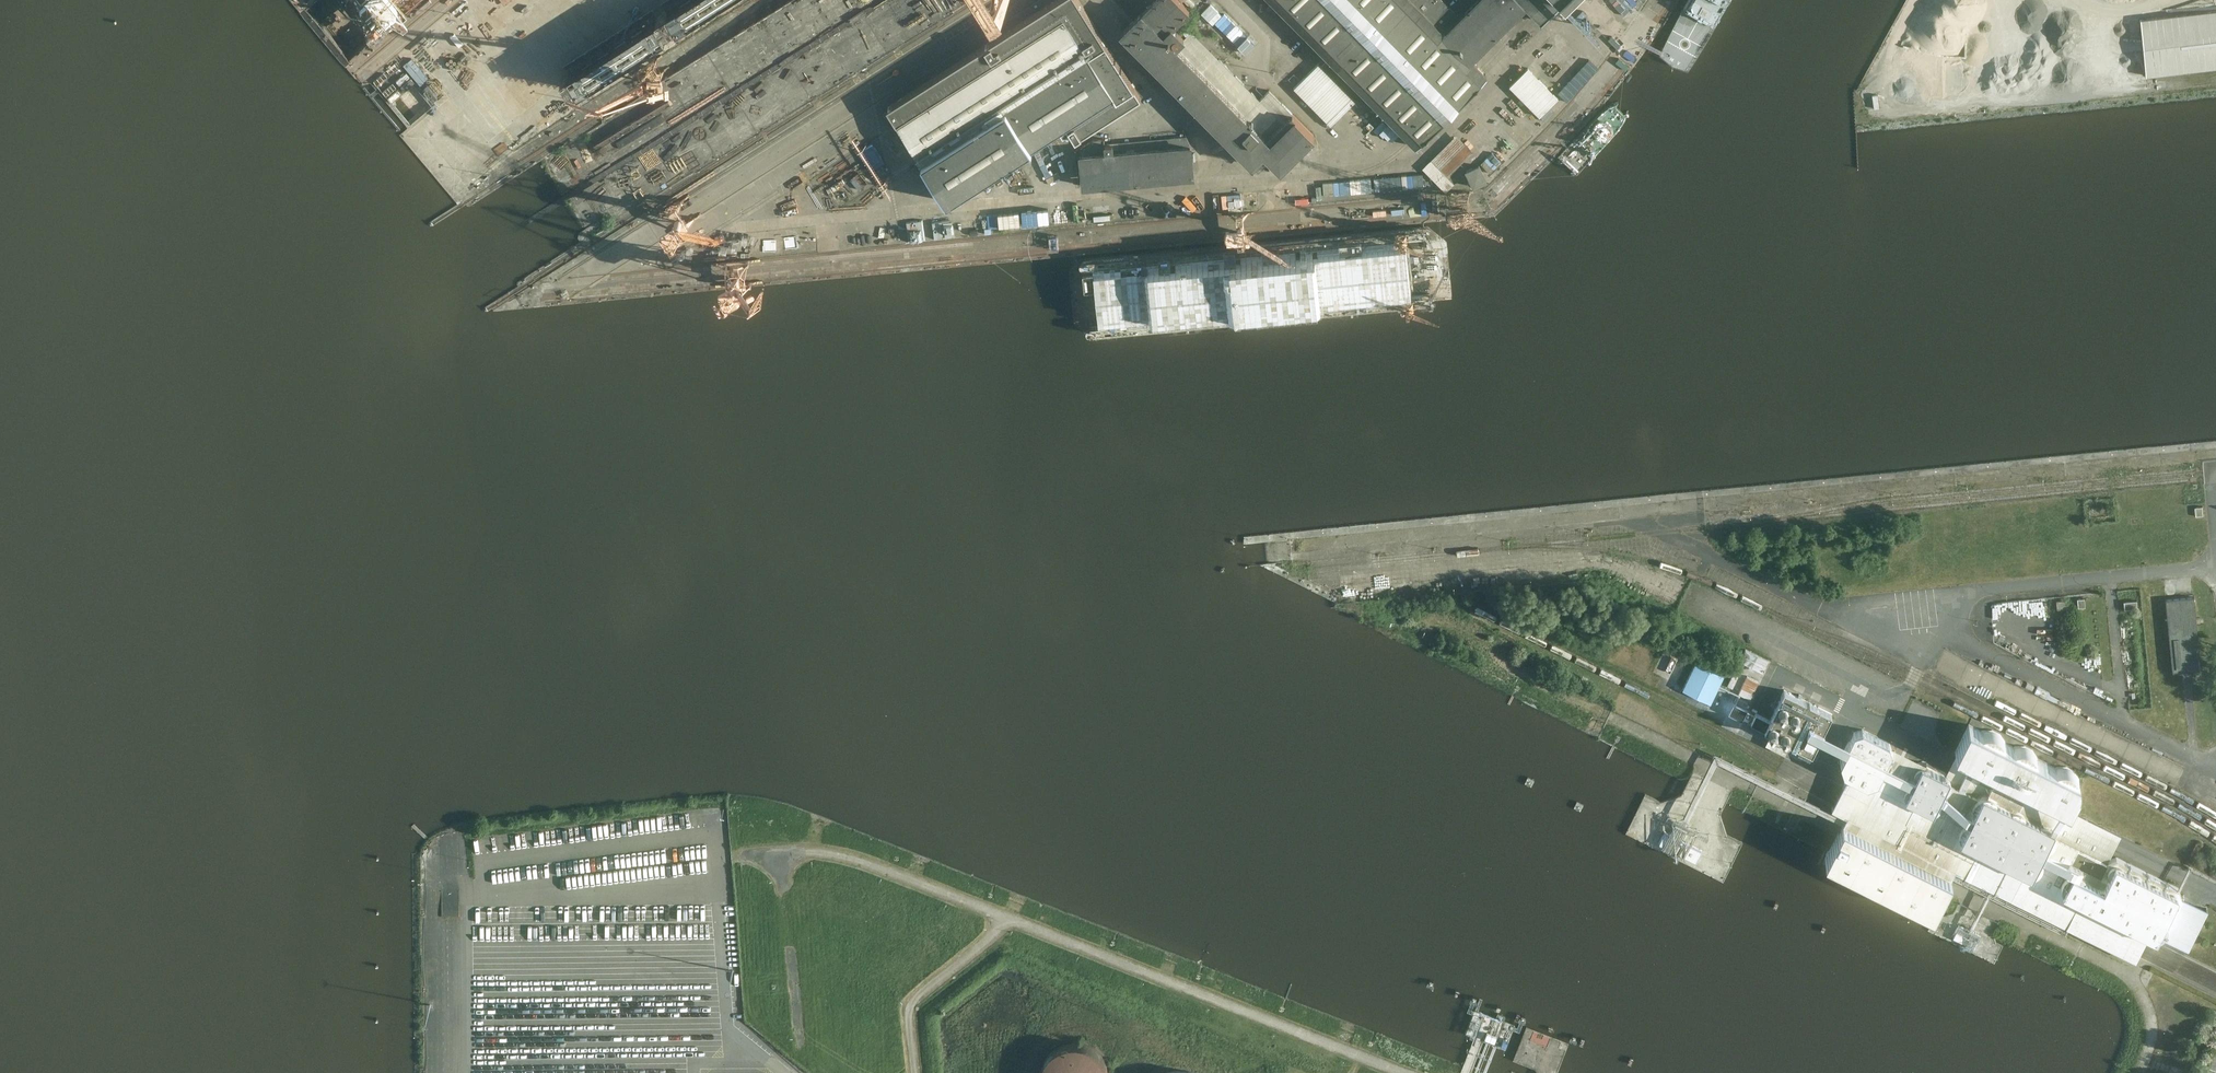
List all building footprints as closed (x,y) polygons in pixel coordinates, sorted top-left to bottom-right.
[(946,200),(1056,133),(1064,144),(1141,98),(1079,0),(1052,0),(887,106),(946,200)] [(1121,30),(1255,166),(1267,154),(1285,170),(1320,133),(1297,113),(1276,134),(1168,25),(1176,17),(1180,21),(1194,9),(1184,0),(1153,0),(1121,30)] [(1417,151),(1486,85),(1470,71),(1531,14),(1544,28),(1574,0),(1267,0),(1417,151)] [(2141,23),(2144,80),(2215,71),(2215,14),(2141,23)] [(1241,50),(1250,41),(1226,16),(1217,26),(1241,50)] [(2091,63),(2090,55),(2051,59),(2052,68),(2091,63)] [(1523,97),(1473,146),(1501,172),(1548,125),(1539,118),(1559,96),(1528,67),(1509,85),(1523,97)] [(1355,105),(1317,69),(1292,94),(1331,129),(1355,105)] [(1459,183),(1452,176),(1477,151),(1461,134),(1426,167),(1450,192),(1459,183)] [(1107,149),(1080,150),(1081,185),(1197,174),(1195,143),(1116,149),(1115,141),(1106,143),(1107,149)] [(865,150),(870,163),(884,158),(878,144),(865,150)] [(1479,187),(1494,182),(1487,164),(1472,170),(1479,187)] [(2194,597),(2166,599),(2172,674),(2200,672),(2194,597)] [(2137,610),(2136,602),(2124,604),(2125,611),(2137,610)] [(1709,701),(1721,676),(1696,664),(1684,689),(1709,701)] [(1813,758),(1834,719),(1784,695),(1771,721),(1757,715),(1751,727),(1766,735),(1770,737),(1765,746),(1787,757),(1792,748),(1813,758)] [(1955,871),(2137,962),(2142,953),(2146,943),(2150,936),(2160,940),(2161,938),(2189,951),(2211,908),(2111,858),(2121,838),(2073,815),(2089,783),(1970,725),(1947,771),(1864,729),(1854,732),(1840,761),(1842,772),(1850,776),(1842,790),(1837,799),(1832,810),(1852,820),(1833,858),(1935,910),(1947,886),(1955,871)] [(1699,852),(1663,834),(1657,844),(1694,862),(1699,852)] [(445,908),(445,914),(461,913),(460,892),(445,893),(445,902),(460,901),(460,907),(445,908)] [(1980,936),(1959,925),(1952,939),(1973,950),(1980,936)] [(1088,1045),(1076,1043),(1064,1045),(1054,1051),(1046,1060),(1042,1071),(1042,1072),(1109,1072),(1109,1069),(1105,1059),(1098,1051),(1088,1045)]
